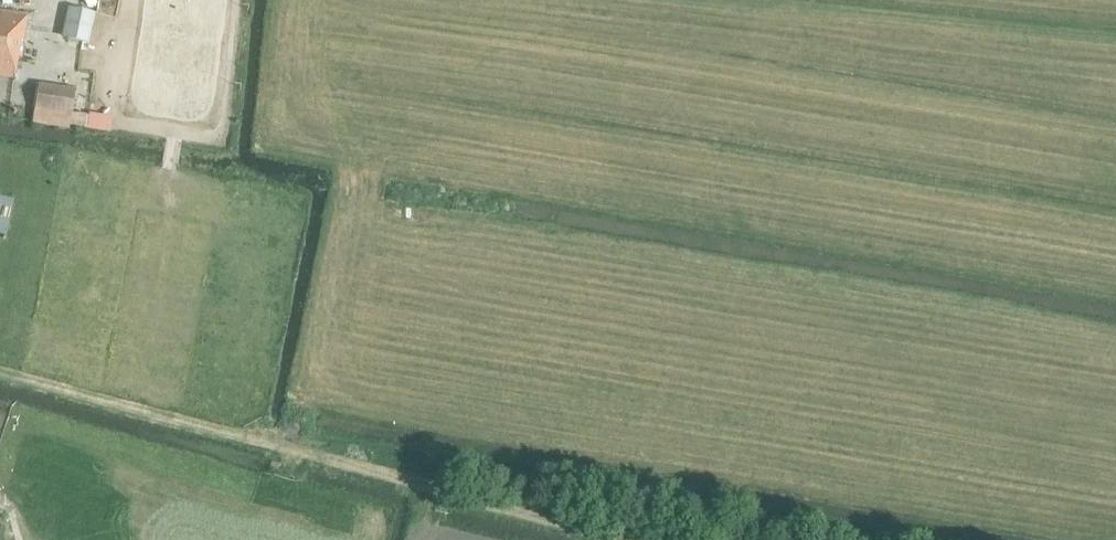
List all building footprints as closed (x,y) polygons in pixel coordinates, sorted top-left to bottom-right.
[(85,43),(86,38),(92,13),(74,9),(67,39),(85,43)] [(0,12),(0,76),(14,78),(17,59),(20,60),(26,21),(31,22),(32,17),(0,12)] [(77,89),(38,84),(35,110),(69,115),(68,126),(85,129),(90,95),(76,93),(77,89)]
